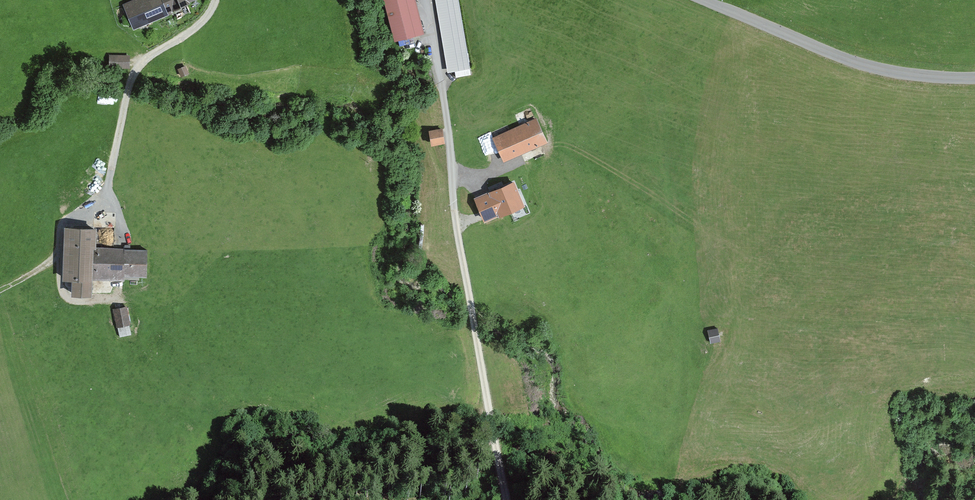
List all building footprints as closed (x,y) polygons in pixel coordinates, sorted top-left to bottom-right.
[(123,3),(133,27),(185,6),(184,3),(191,0),(131,0),(123,3)] [(416,0),(384,0),(394,38),(424,30),(416,0)] [(448,70),(470,66),(459,0),(436,0),(448,70)] [(129,55),(109,54),(109,65),(128,66),(129,55)] [(178,68),(182,76),(188,73),(185,65),(178,68)] [(547,141),(536,118),(494,137),(505,160),(547,141)] [(444,145),(441,129),(428,132),(431,147),(444,145)] [(523,204),(514,180),(475,196),(484,219),(523,204)] [(73,292),(92,293),(92,278),(126,279),(126,275),(147,275),(148,247),(95,246),(96,226),(63,225),(62,277),(73,277),(73,292)] [(128,305),(114,308),(118,335),(132,333),(128,305)] [(718,326),(708,329),(711,343),(721,340),(718,326)]
